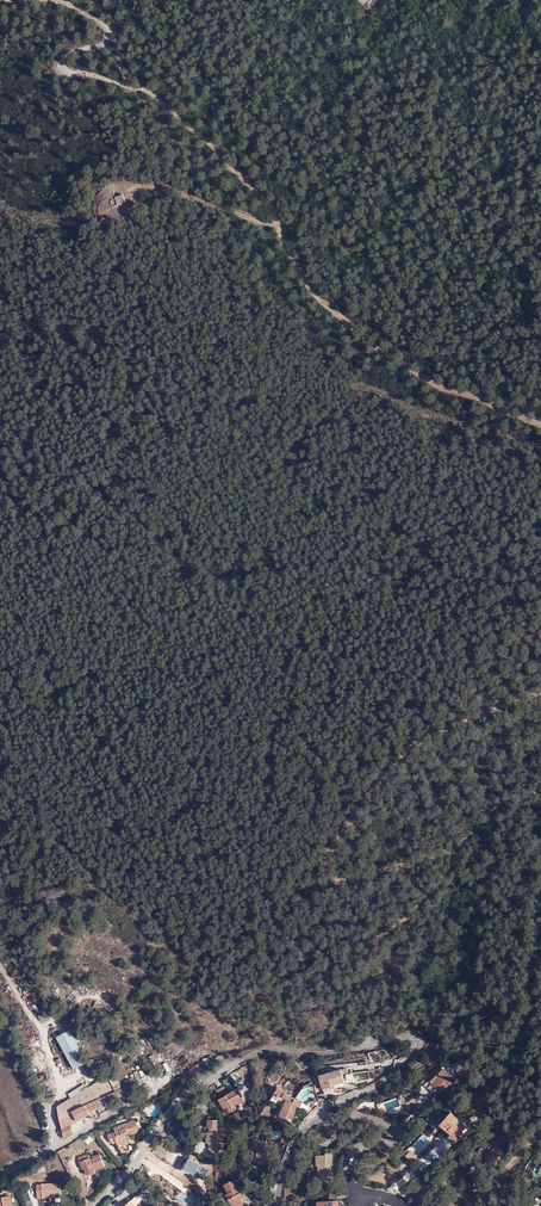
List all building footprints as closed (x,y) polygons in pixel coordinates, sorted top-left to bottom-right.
[(56,1037),(60,1045),(72,1032),(70,1029),(56,1037)] [(72,1032),(60,1045),(63,1051),(74,1069),(88,1062),(77,1042),(72,1032)] [(246,1044),(244,1040),(216,1057),(218,1061),(246,1044)] [(379,1062),(377,1051),(368,1052),(370,1063),(379,1062)] [(161,1066),(154,1054),(151,1056),(158,1068),(161,1066)] [(204,1067),(200,1061),(190,1068),(185,1060),(188,1058),(185,1054),(179,1058),(184,1066),(184,1067),(190,1076),(204,1067)] [(202,1059),(203,1064),(213,1060),(211,1056),(202,1059)] [(99,1066),(94,1058),(89,1061),(93,1069),(99,1066)] [(103,1075),(104,1072),(104,1070),(102,1067),(99,1067),(96,1068),(95,1070),(95,1073),(97,1076),(100,1077),(103,1075)] [(425,1084),(428,1087),(440,1074),(439,1073),(444,1068),(442,1067),(425,1084)] [(440,1074),(428,1087),(437,1097),(445,1088),(447,1090),(450,1087),(448,1085),(454,1079),(444,1068),(439,1073),(440,1074)] [(319,1075),(322,1088),(329,1087),(331,1086),(331,1085),(344,1082),(342,1074),(341,1069),(319,1075)] [(64,1121),(67,1136),(74,1132),(72,1123),(91,1112),(94,1118),(99,1116),(95,1109),(125,1094),(114,1071),(87,1088),(86,1086),(70,1096),(71,1098),(59,1106),(61,1111),(64,1121)] [(70,1096),(86,1086),(85,1083),(69,1094),(70,1096)] [(228,1093),(224,1086),(215,1091),(220,1098),(218,1099),(225,1112),(234,1107),(233,1106),(244,1100),(237,1088),(228,1093)] [(293,1103),(295,1099),(285,1093),(286,1091),(278,1087),(273,1096),(285,1102),(279,1115),(289,1119),(289,1118),(292,1120),(299,1106),(293,1103)] [(285,1102),(273,1096),(271,1100),(280,1106),(277,1114),(279,1115),(285,1102)] [(129,1102),(128,1099),(100,1114),(102,1116),(129,1102)] [(303,1103),(295,1099),(293,1103),(299,1106),(301,1107),(303,1103)] [(65,1137),(67,1136),(64,1121),(61,1111),(59,1106),(58,1107),(62,1126),(58,1126),(59,1133),(63,1132),(65,1137)] [(467,1126),(451,1112),(441,1123),(458,1137),(467,1126)] [(118,1145),(123,1143),(127,1141),(125,1136),(125,1134),(128,1133),(128,1135),(139,1131),(135,1120),(115,1128),(116,1131),(108,1134),(110,1139),(113,1144),(117,1142),(118,1145)] [(221,1138),(223,1138),(224,1128),(217,1128),(217,1120),(207,1120),(207,1125),(209,1125),(209,1132),(211,1132),(211,1143),(209,1143),(208,1154),(221,1154),(221,1144),(221,1138)] [(439,1125),(443,1128),(456,1139),(458,1137),(441,1123),(439,1125)] [(253,1159),(270,1162),(270,1158),(272,1158),(275,1141),(256,1139),(253,1159)] [(503,1149),(492,1142),(481,1158),(493,1165),(493,1164),(496,1166),(505,1152),(502,1150),(503,1149)] [(321,1165),(322,1180),(332,1180),(332,1172),(331,1172),(330,1164),(332,1164),(331,1152),(325,1152),(325,1154),(318,1154),(319,1165),(321,1165)] [(413,1160),(416,1154),(410,1152),(407,1157),(413,1160)] [(78,1157),(82,1167),(83,1166),(84,1168),(87,1175),(96,1171),(95,1170),(104,1167),(100,1153),(93,1156),(94,1158),(90,1159),(88,1154),(78,1157)] [(226,1193),(232,1205),(245,1205),(241,1199),(243,1198),(240,1192),(234,1180),(224,1184),(228,1192),(226,1193)] [(37,1184),(38,1196),(52,1195),(61,1195),(60,1183),(37,1184)] [(226,1193),(224,1194),(223,1196),(222,1197),(222,1199),(223,1201),(228,1205),(232,1205),(226,1193)] [(0,1197),(0,1205),(12,1205),(10,1195),(0,1197)]
